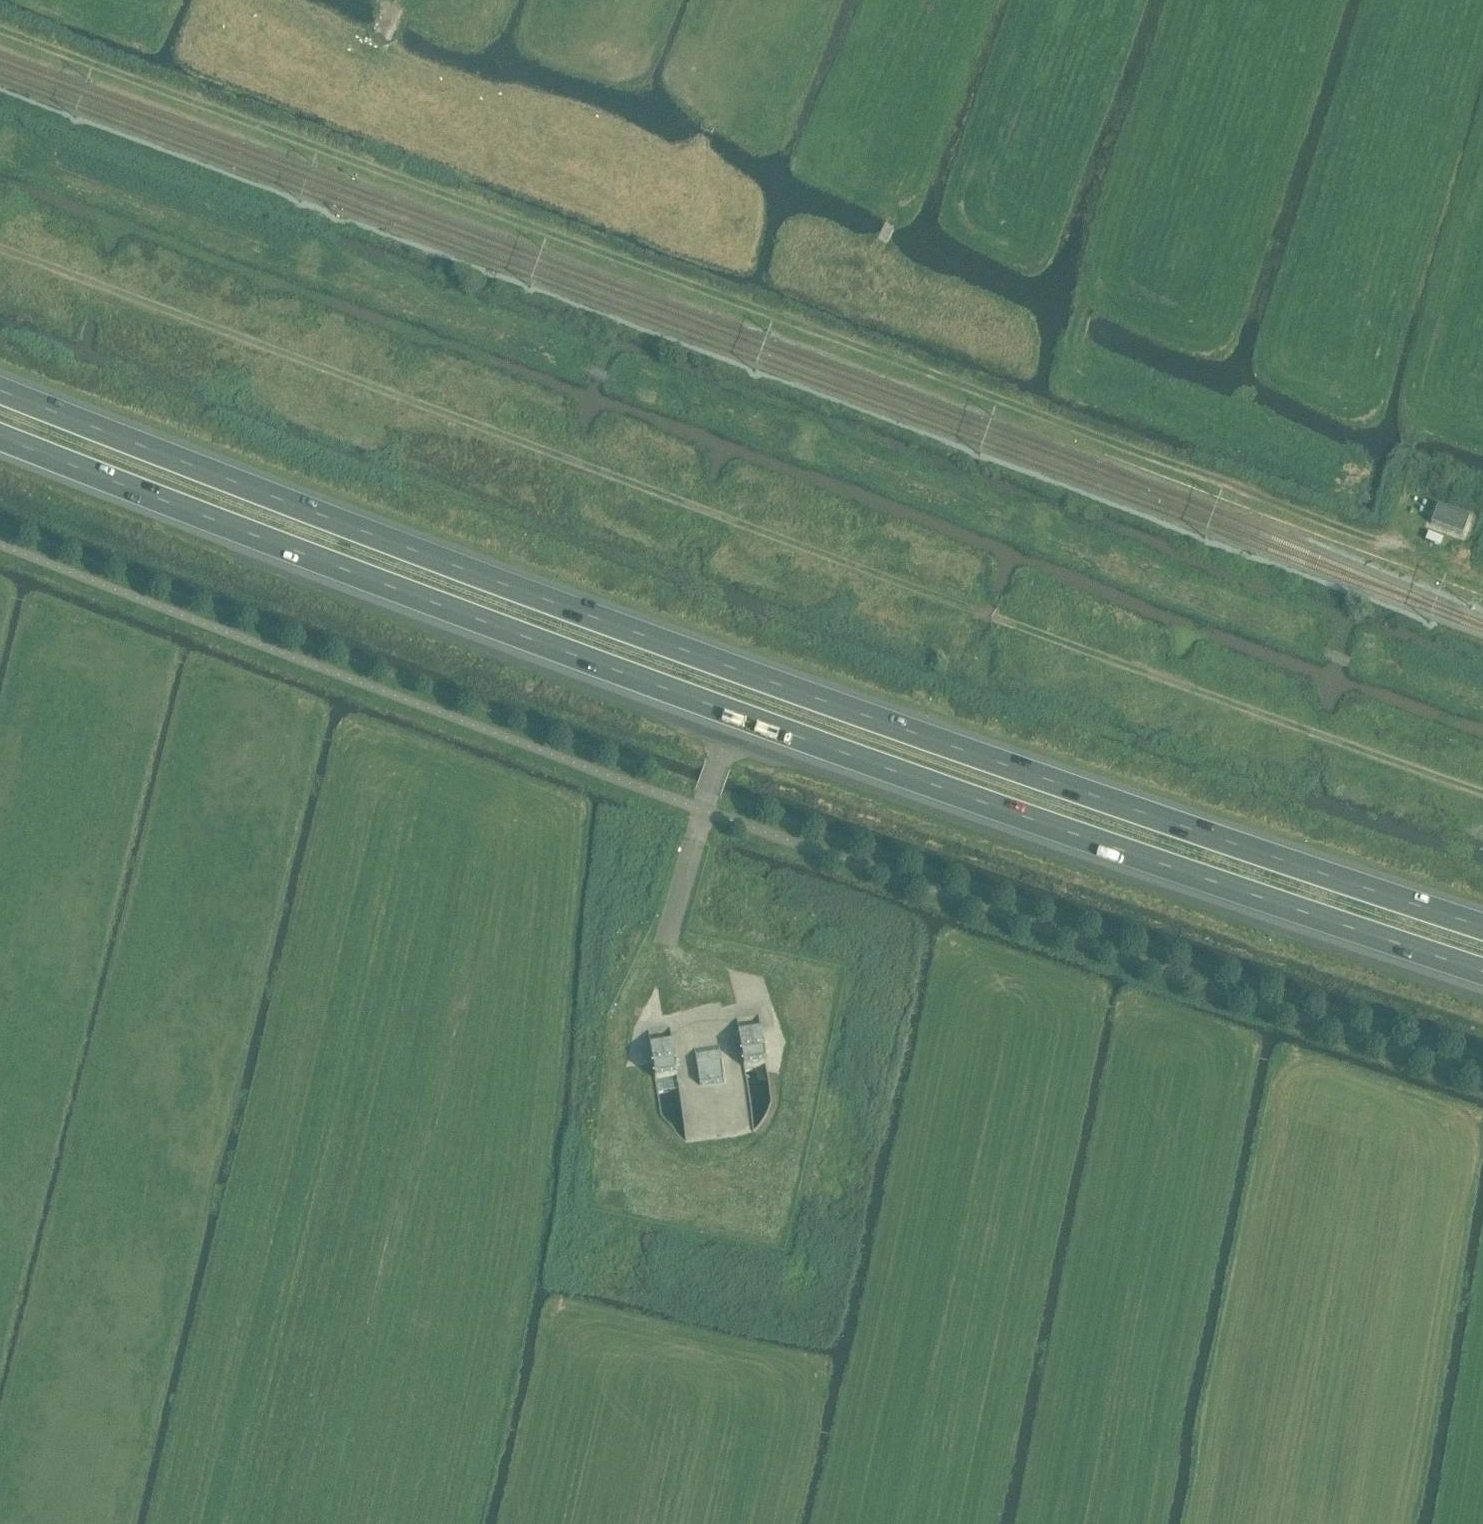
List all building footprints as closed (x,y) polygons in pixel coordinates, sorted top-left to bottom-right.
[(1430,524),(1461,535),(1467,519),(1436,507),(1430,524)] [(769,1078),(759,1017),(757,1018),(759,1033),(765,1071),(771,1105),(765,1121),(754,1133),(745,1073),(739,1035),(737,1021),(735,1022),(751,1134),(752,1138),(767,1122),(773,1105),(769,1078)] [(649,1034),(647,1034),(650,1055),(651,1064),(659,1123),(669,1138),(687,1150),(687,1145),(671,1030),(669,1031),(670,1043),(676,1082),(684,1145),(671,1136),(661,1122),(656,1084),(651,1046),(649,1034)] [(745,1073),(765,1071),(759,1033),(739,1035),(745,1073)] [(656,1084),(676,1082),(670,1043),(651,1046),(656,1084)] [(719,1047),(694,1051),(699,1085),(724,1081),(719,1047)]
